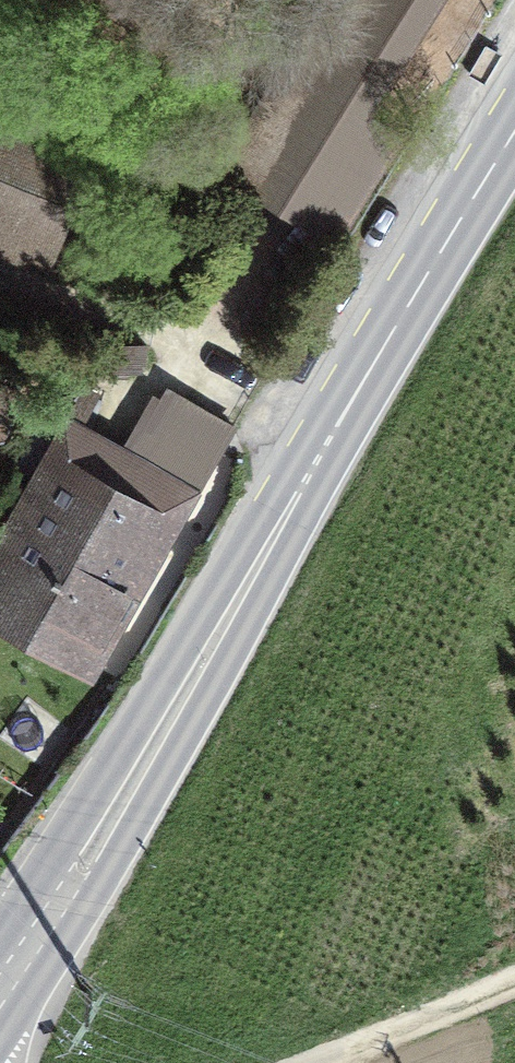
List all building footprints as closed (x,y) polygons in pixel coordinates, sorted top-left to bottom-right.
[(331,247),(409,125),(382,108),(450,0),(344,0),(228,182),(331,247)] [(46,272),(84,164),(0,135),(0,256),(46,272)] [(0,531),(0,613),(96,665),(225,428),(180,404),(147,464),(61,418),(0,531)]
